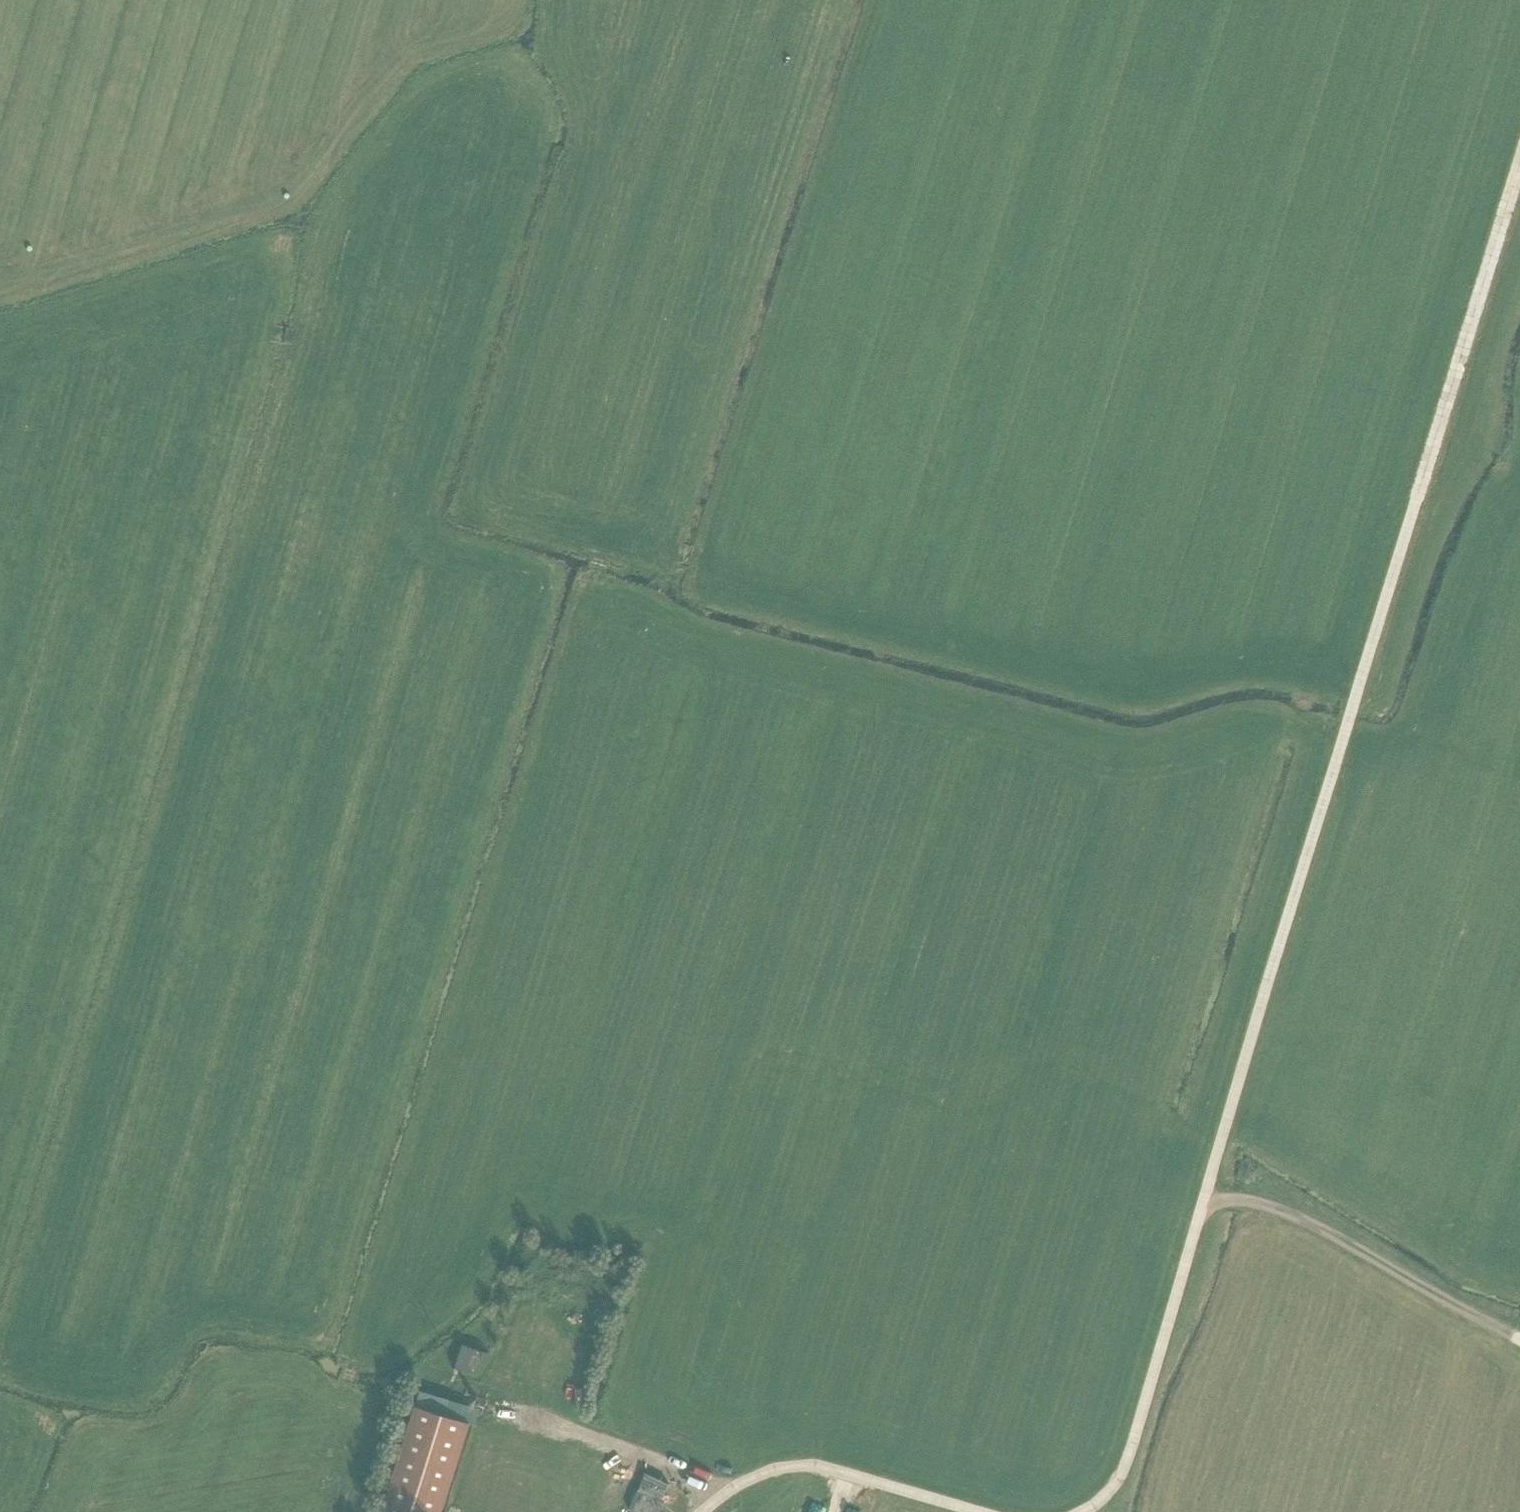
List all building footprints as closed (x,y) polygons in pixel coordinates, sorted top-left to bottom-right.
[(455,1369),(481,1378),(489,1355),(463,1346),(455,1369)] [(470,1424),(416,1406),(382,1511),(442,1511),(470,1424)] [(665,1503),(643,1495),(636,1511),(662,1511),(665,1503)]
